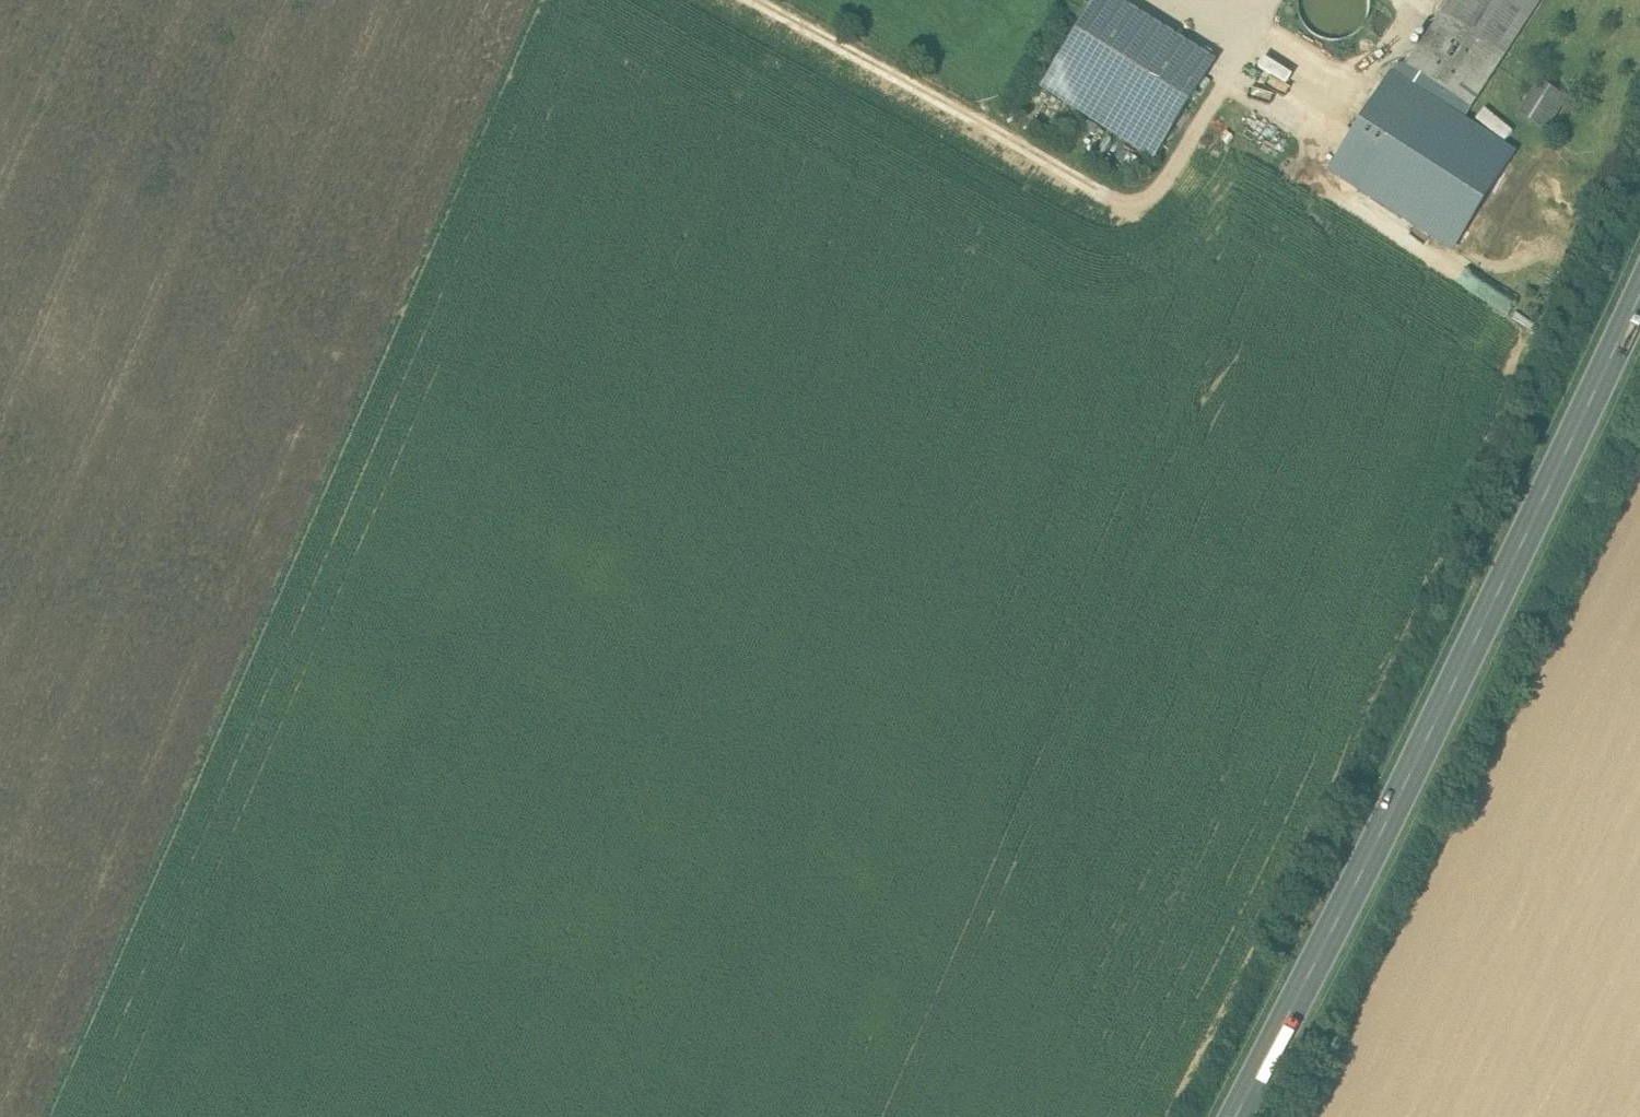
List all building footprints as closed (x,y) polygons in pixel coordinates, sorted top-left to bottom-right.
[(1371,4),(1370,0),(1300,0),(1299,4),(1302,18),(1310,30),(1322,38),(1335,40),(1349,37),(1361,29),(1368,18),(1371,4)] [(1410,65),(1471,105),(1540,0),(1453,0),(1410,65)] [(1207,76),(1096,6),(1061,61),(1172,131),(1207,76)] [(1515,153),(1392,78),(1334,172),(1457,248),(1515,153)] [(1531,119),(1548,128),(1563,99),(1554,94),(1557,89),(1547,84),(1543,91),(1545,92),(1531,119)] [(1506,138),(1513,127),(1483,108),(1477,119),(1506,138)]
